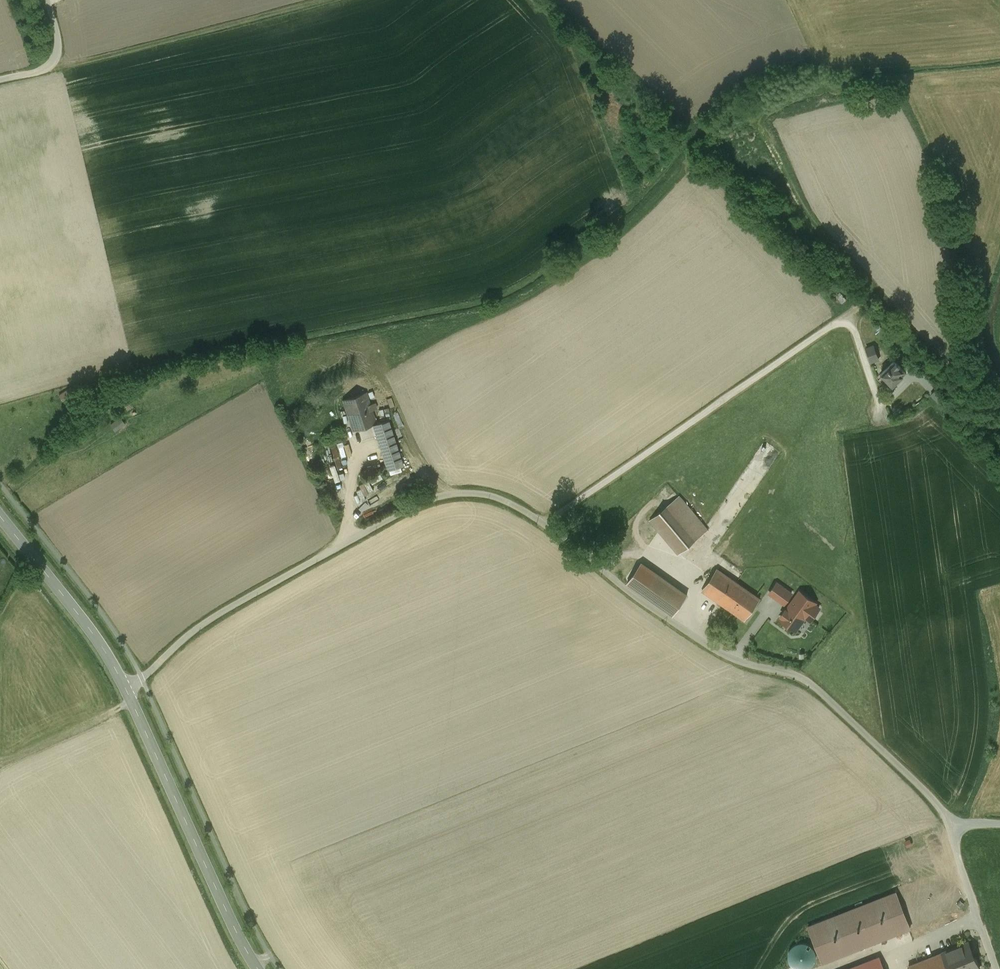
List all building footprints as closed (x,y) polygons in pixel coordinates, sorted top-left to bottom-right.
[(873,346),(866,349),(871,361),(878,359),(873,346)] [(894,360),(881,373),(892,385),(903,375),(901,373),(904,370),(900,366),(894,360)] [(365,392),(343,400),(353,430),(372,424),(375,423),(371,410),(376,408),(374,403),(369,404),(365,392)] [(114,431),(125,423),(119,416),(109,423),(114,431)] [(403,465),(388,419),(375,423),(372,424),(387,470),(403,465)] [(306,434),(312,430),(306,422),(300,427),(306,434)] [(679,496),(650,520),(678,554),(708,530),(702,523),(679,496)] [(687,595),(641,563),(627,583),(673,615),(687,595)] [(759,599),(717,569),(702,591),(744,620),(759,599)] [(791,593),(777,583),(769,594),(783,604),(791,593)] [(816,603),(800,592),(786,610),(781,616),(782,617),(780,619),(796,630),(805,617),(810,621),(819,608),(815,605),(816,603)] [(895,892),(808,927),(822,963),(910,928),(895,892)] [(967,942),(956,946),(957,947),(958,947),(967,968),(976,968),(980,968),(975,957),(974,957),(967,942)] [(791,965),(794,968),(796,968),(809,968),(811,967),(815,963),(816,957),(815,951),(811,946),(806,943),(800,943),(795,945),(790,949),(788,954),(788,960),(791,965)] [(916,963),(919,968),(967,968),(958,947),(957,947),(956,946),(941,952),(941,954),(916,963)] [(850,968),(884,968),(880,958),(850,968)]
